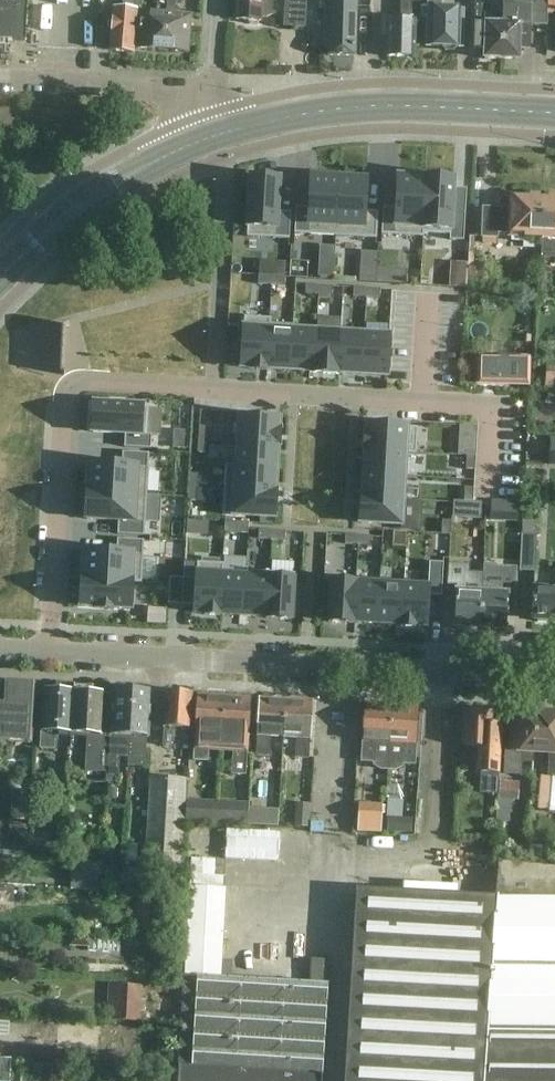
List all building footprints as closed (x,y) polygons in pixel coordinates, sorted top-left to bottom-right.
[(12,42),(13,32),(26,33),(28,0),(0,0),(0,42),(12,42)] [(123,8),(114,8),(110,50),(135,52),(138,6),(142,6),(142,0),(123,0),(122,5),(124,5),(123,8)] [(163,50),(167,0),(154,0),(153,5),(158,5),(157,13),(141,12),(138,48),(163,50)] [(163,50),(188,52),(191,16),(177,15),(178,7),(180,7),(181,0),(167,0),(163,50)] [(248,21),(250,25),(258,25),(260,21),(263,22),(263,18),(267,18),(273,15),(274,0),(237,0),(236,20),(248,21)] [(312,0),(295,0),(296,29),(314,28),(312,0)] [(323,47),(329,47),(329,56),(355,57),(356,0),(324,0),(323,47)] [(403,20),(388,19),(386,57),(415,58),(417,0),(403,0),(403,8),(406,8),(406,13),(410,13),(410,20),(403,20)] [(427,18),(430,19),(430,47),(443,48),(446,51),(454,52),(456,48),(461,48),(461,18),(462,9),(442,8),(443,0),(427,0),(427,18)] [(473,50),(484,50),(484,60),(502,60),(502,25),(487,24),(488,0),(474,0),(473,50)] [(502,25),(502,60),(519,61),(519,51),(530,51),(531,26),(547,27),(548,0),(504,0),(504,25),(502,25)] [(296,208),(294,234),(335,237),(338,179),(311,177),(309,209),(296,208)] [(250,178),(247,237),(289,240),(290,213),(277,212),(279,179),(250,178)] [(383,208),(381,235),(422,237),(426,178),(425,178),(425,179),(398,178),(396,209),(383,208)] [(426,178),(422,237),(423,237),(424,234),(450,235),(449,240),(463,241),(465,215),(452,214),(454,180),(426,178)] [(338,179),(335,237),(376,239),(378,213),(365,212),(366,180),(338,179)] [(520,243),(541,244),(544,200),(540,199),(538,196),(531,196),(529,199),(513,198),(512,210),(482,208),(481,239),(499,240),(499,234),(514,235),(514,233),(521,234),(520,243)] [(544,200),(541,244),(554,245),(554,197),(549,197),(547,200),(544,200)] [(258,276),(258,285),(271,285),(272,276),(258,276)] [(272,276),(271,285),(285,286),(285,277),(272,276)] [(306,285),(305,294),(318,295),(319,286),(306,285)] [(318,295),(318,299),(332,300),(332,287),(319,286),(318,295)] [(353,288),(353,297),(366,298),(367,289),(353,288)] [(367,289),(366,298),(380,299),(380,290),(367,289)] [(244,317),(241,368),(251,368),(251,370),(266,370),(269,319),(266,319),(244,317)] [(269,319),(266,370),(267,371),(267,369),(290,371),(293,325),(270,324),(270,319),(269,319)] [(293,325),(290,371),(313,372),(313,373),(314,373),(316,332),(293,331),(294,326),(293,325)] [(316,332),(314,373),(338,375),(340,334),(316,332)] [(340,334),(338,375),(339,375),(339,373),(362,375),(364,335),(340,334)] [(364,335),(362,375),(387,376),(389,337),(364,335)] [(94,404),(92,432),(125,434),(124,448),(151,449),(151,435),(146,435),(147,429),(148,407),(126,405),(126,402),(111,401),(110,405),(94,404)] [(239,418),(238,443),(279,445),(280,430),(278,430),(279,420),(239,418)] [(365,435),(364,450),(416,453),(417,428),(367,425),(366,435),(365,435)] [(199,427),(198,440),(207,441),(208,427),(199,427)] [(175,432),(174,447),(187,448),(189,433),(175,432)] [(198,440),(197,454),(206,454),(207,441),(198,440)] [(461,442),(460,456),(475,457),(476,443),(461,442)] [(226,465),(226,466),(276,469),(277,446),(279,446),(279,445),(238,443),(236,465),(226,465)] [(365,451),(364,474),(404,476),(405,454),(416,454),(416,453),(364,450),(364,451),(365,451)] [(87,491),(87,492),(146,495),(149,454),(123,453),(122,466),(90,464),(88,491),(87,491)] [(466,456),(465,470),(474,470),(475,457),(466,456)] [(226,466),(224,490),(276,493),(276,492),(275,492),(276,469),(226,466)] [(189,474),(189,488),(198,488),(198,475),(189,474)] [(361,497),(361,498),(402,500),(404,476),(364,474),(363,497),(361,497)] [(189,488),(188,501),(197,501),(198,488),(189,488)] [(464,488),(464,501),(473,502),(473,488),(464,488)] [(224,490),(223,515),(274,518),(276,493),(224,490)] [(87,492),(85,519),(118,521),(118,535),(144,536),(146,495),(87,492)] [(361,498),(360,523),(401,525),(402,500),(361,498)] [(454,502),(453,517),(479,519),(480,503),(454,502)] [(442,521),(441,535),(450,535),(451,522),(442,521)] [(225,522),(224,531),(248,532),(249,523),(225,522)] [(259,530),(258,539),(271,540),(272,531),(259,530)] [(272,531),(271,540),(285,541),(285,532),(272,531)] [(393,532),(392,547),(406,547),(406,532),(393,532)] [(522,532),(520,571),(536,572),(537,533),(522,532)] [(345,535),(345,544),(358,545),(358,536),(345,535)] [(358,536),(358,545),(371,546),(372,537),(358,536)] [(82,578),(82,579),(141,582),(144,541),(117,540),(116,553),(85,551),(83,578),(82,578)] [(183,579),(181,605),(195,606),(194,613),(204,614),(204,615),(219,616),(222,564),(197,563),(196,579),(183,579)] [(404,586),(401,627),(416,628),(416,626),(426,627),(428,596),(441,597),(443,564),(429,563),(428,587),(404,586)] [(222,564),(219,616),(220,616),(220,615),(243,616),(246,571),(223,570),(223,564),(222,564)] [(448,585),(456,586),(454,627),(466,628),(466,631),(480,632),(482,593),(468,593),(469,565),(449,564),(448,585)] [(552,567),(552,587),(554,587),(554,591),(534,589),(532,619),(538,620),(538,622),(551,623),(551,620),(554,621),(554,568),(552,567)] [(246,571),(243,616),(266,617),(266,619),(267,619),(270,573),(246,571)] [(507,630),(508,610),(509,595),(515,595),(517,573),(495,571),(494,594),(482,593),(480,632),(495,632),(495,629),(507,630)] [(270,573),(267,619),(292,620),(292,613),(299,613),(300,592),(293,591),(294,574),(270,573)] [(170,578),(168,605),(181,605),(183,579),(170,578)] [(82,579),(80,606),(97,607),(97,609),(113,610),(113,608),(130,609),(132,583),(141,583),(141,582),(82,579)] [(331,581),(328,622),(353,624),(356,583),(331,581)] [(356,583),(353,624),(354,624),(354,623),(377,624),(380,584),(356,583)] [(380,584),(377,624),(400,625),(400,627),(401,627),(404,586),(380,584)] [(0,684),(0,742),(32,744),(35,684),(21,683),(20,685),(0,684)] [(71,732),(74,686),(55,685),(55,692),(43,691),(40,748),(46,749),(55,749),(55,731),(71,732)] [(91,694),(91,688),(74,686),(71,732),(87,733),(85,771),(105,773),(107,735),(101,734),(104,695),(91,694)] [(119,773),(119,757),(129,758),(132,690),(115,689),(113,713),(112,735),(108,735),(106,773),(106,782),(118,782),(119,773)] [(145,767),(149,691),(132,690),(129,758),(128,766),(145,767)] [(193,693),(167,691),(165,691),(164,717),(162,746),(174,747),(175,727),(191,728),(193,693)] [(210,696),(197,695),(194,761),(207,762),(208,752),(221,753),(224,697),(221,697),(216,694),(210,696)] [(221,753),(233,754),(232,774),(247,774),(250,698),(240,697),(232,695),(227,697),(224,697),(221,753)] [(260,699),(258,721),(257,755),(269,755),(270,737),(284,738),(286,700),(283,700),(278,697),(271,699),(260,699)] [(289,700),(286,700),(284,738),(295,739),(294,757),(309,758),(311,723),(312,701),(300,701),(294,698),(289,700)] [(361,761),(376,762),(375,767),(381,770),(388,771),(391,706),(389,706),(383,704),(377,705),(365,704),(361,761)] [(394,706),(391,706),(388,771),(396,771),(402,768),(402,764),(415,765),(418,708),(408,707),(401,704),(394,706)] [(481,772),(488,773),(487,788),(498,789),(502,725),(492,724),(493,712),(480,711),(475,709),(469,711),(464,710),(462,746),(478,747),(477,759),(482,759),(481,772)] [(353,713),(327,712),(326,736),(352,737),(353,713)] [(535,712),(535,715),(533,752),(549,753),(548,777),(552,777),(549,813),(554,813),(554,713),(535,712)] [(514,714),(512,738),(512,751),(505,750),(504,774),(520,775),(521,752),(533,752),(535,715),(514,714)] [(150,776),(144,870),(145,870),(180,873),(186,779),(150,776)] [(520,803),(525,785),(504,780),(499,798),(520,803)] [(185,821),(218,823),(219,801),(186,799),(185,821)] [(218,823),(247,825),(248,808),(249,803),(219,801),(218,823)] [(311,804),(296,803),(294,827),(309,828),(311,804)] [(248,808),(247,825),(278,827),(279,810),(248,808)] [(380,811),(357,810),(356,831),(379,832),(380,811)] [(408,834),(409,819),(389,818),(388,833),(408,834)] [(217,834),(216,844),(237,847),(239,832),(229,831),(228,835),(217,834)] [(346,1080),(554,1080),(554,870),(500,864),(497,899),(357,891),(346,1080)] [(144,891),(145,870),(144,870),(123,869),(121,890),(144,891)] [(2,884),(0,884),(0,902),(12,903),(13,884),(2,884)] [(179,1062),(178,1080),(322,1080),(329,961),(311,960),(310,976),(309,983),(220,978),(225,888),(189,886),(184,975),(179,1062)] [(163,897),(137,896),(135,932),(162,933),(163,897)] [(111,1021),(140,1023),(142,986),(108,984),(107,1005),(112,1005),(111,1021)] [(11,1058),(0,1057),(0,1080),(9,1080),(11,1058)] [(13,1061),(12,1080),(30,1080),(31,1062),(13,1061)]
